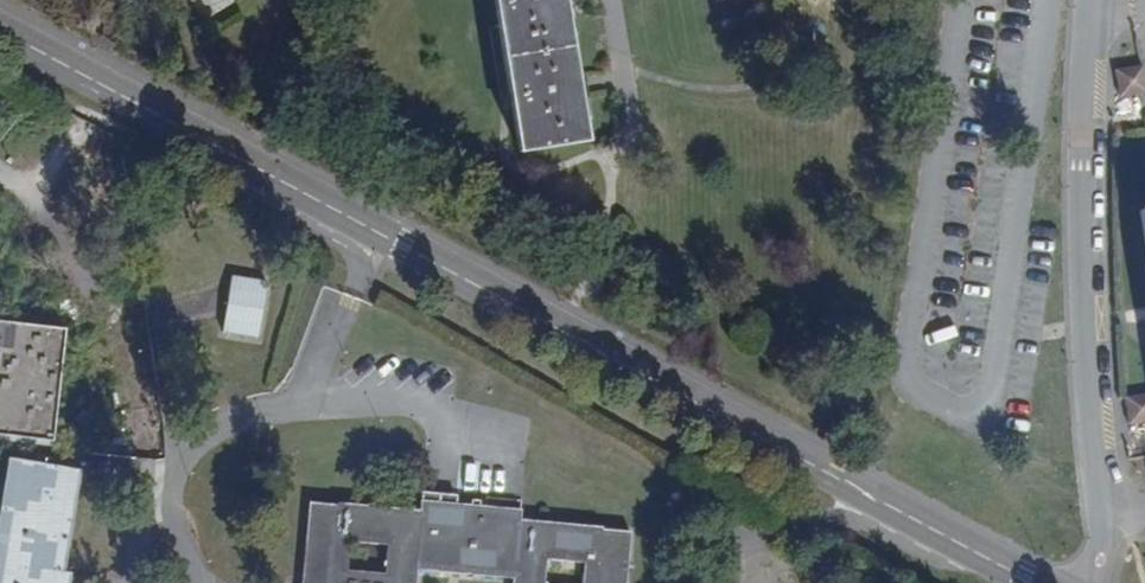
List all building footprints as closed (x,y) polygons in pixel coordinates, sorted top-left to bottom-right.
[(518,150),(581,140),(558,0),(494,0),(518,150)] [(1121,71),(1122,94),(1144,93),(1144,70),(1121,71)] [(268,286),(233,280),(223,330),(259,336),(268,286)] [(59,445),(71,333),(0,326),(0,439),(59,445)] [(1126,396),(1131,424),(1144,422),(1144,393),(1126,396)] [(9,461),(0,519),(0,582),(69,582),(70,575),(59,573),(75,472),(9,461)] [(631,532),(604,530),(604,527),(521,520),(522,510),(421,501),(420,511),(339,504),(339,506),(310,504),(303,582),(416,582),(418,570),(514,578),(513,582),(545,582),(547,560),(585,563),(584,582),(627,582),(631,532)]
